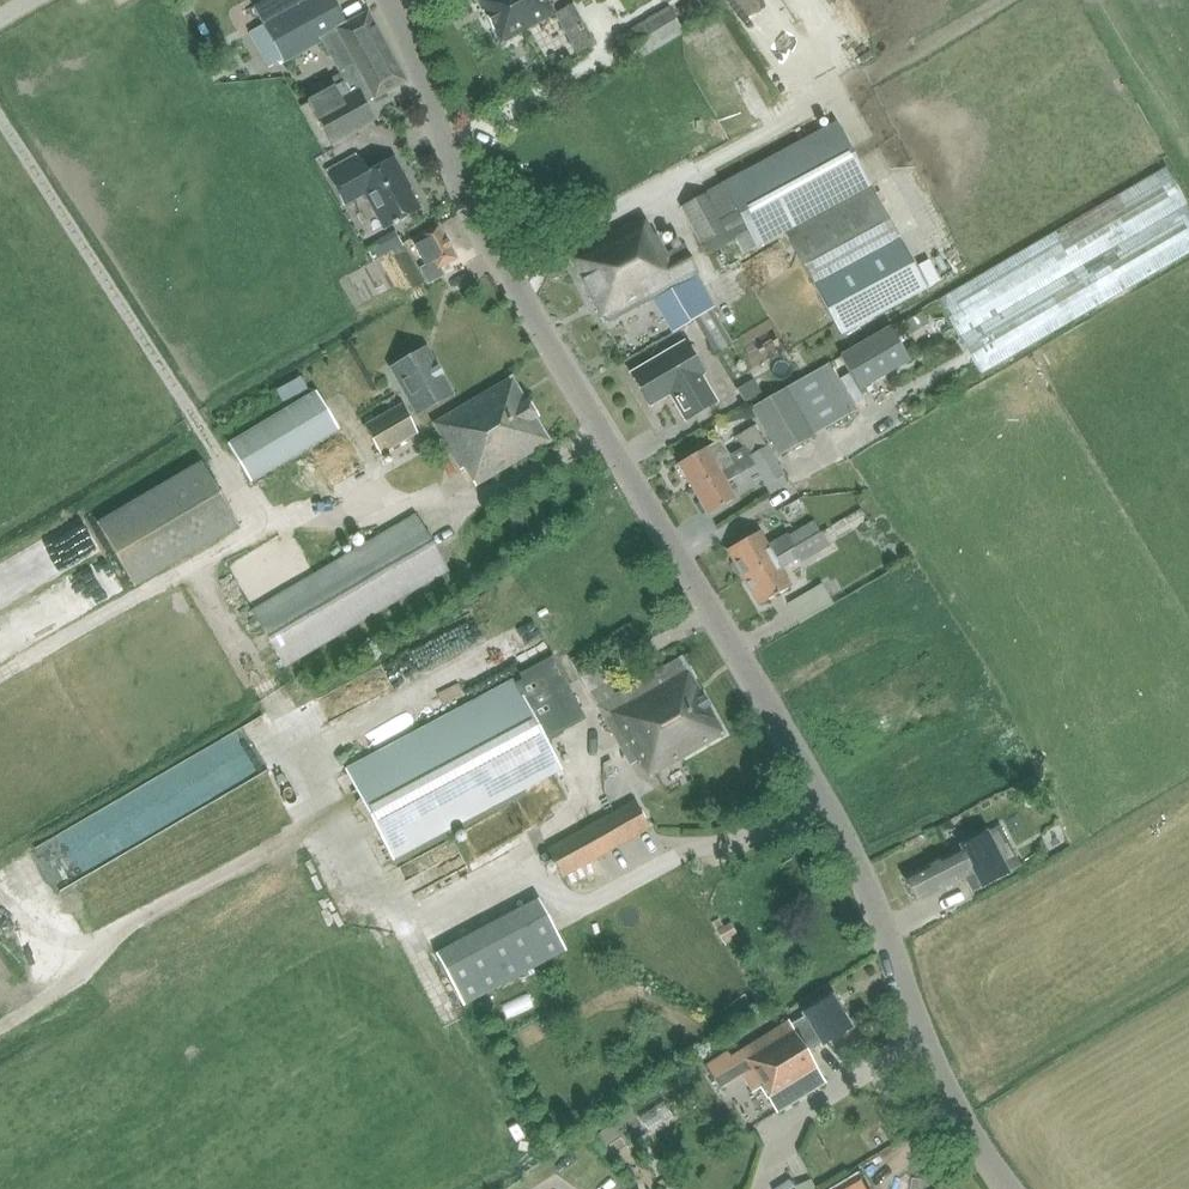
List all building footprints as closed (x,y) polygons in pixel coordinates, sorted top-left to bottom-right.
[(250,31),(263,53),(274,47),(280,58),(282,62),(321,41),(338,71),(344,80),(335,85),(307,100),(330,144),(376,119),(366,102),(373,97),(374,99),(406,82),(367,11),(347,22),(335,0),(305,0),(293,6),(262,24),(250,31)] [(475,1),(476,1),(499,42),(498,42),(500,45),(503,44),(502,43),(555,14),(547,0),(475,0),(475,1)] [(756,62),(799,39),(779,0),(723,0),(756,62)] [(554,10),(573,52),(592,44),(572,1),(554,10)] [(634,64),(685,33),(669,6),(618,36),(634,64)] [(737,213),(756,247),(756,248),(785,232),(814,284),(899,239),(837,123),(722,185),(681,207),(701,244),(725,231),(720,222),(737,213)] [(368,174),(357,155),(326,173),(344,206),(364,196),(383,228),(422,207),(411,189),(413,188),(395,157),(368,174)] [(949,322),(981,376),(1188,255),(1188,205),(1167,167),(936,301),(949,322)] [(643,217),(568,256),(604,327),(654,300),(655,299),(692,279),(701,275),(684,244),(667,253),(655,230),(651,232),(643,217)] [(440,269),(459,258),(440,223),(418,235),(419,236),(413,240),(425,266),(420,269),(429,286),(445,279),(440,269)] [(899,239),(814,284),(841,335),(927,289),(899,239)] [(402,241),(379,250),(388,273),(410,264),(402,241)] [(948,251),(932,256),(938,281),(955,276),(948,251)] [(459,270),(469,283),(482,273),(472,260),(459,270)] [(707,310),(696,315),(710,347),(722,341),(707,310)] [(840,355),(858,387),(860,390),(910,361),(891,327),(840,355)] [(669,394),(685,421),(717,402),(701,376),(703,375),(684,342),(630,373),(650,406),(669,394)] [(426,347),(389,368),(417,415),(453,394),(426,347)] [(857,411),(847,394),(830,364),(752,409),(780,456),(857,411)] [(299,373),(274,385),(280,398),(305,387),(299,373)] [(513,375),(432,422),(460,471),(464,468),(475,488),(553,442),(513,375)] [(753,379),(737,389),(744,403),(761,393),(753,379)] [(230,444),(251,478),(337,427),(316,393),(230,444)] [(419,434),(400,404),(388,411),(364,425),(381,455),(419,434)] [(692,490),(766,445),(755,426),(737,436),(744,447),(730,455),(721,440),(677,465),(692,490)] [(837,450),(859,440),(854,430),(832,440),(837,450)] [(766,445),(692,490),(707,515),(736,498),(727,482),(755,467),(767,487),(785,475),(766,445)] [(134,588),(239,526),(200,462),(97,522),(134,588)] [(835,532),(861,515),(855,505),(829,522),(835,532)] [(251,610),(284,665),(285,668),(449,571),(415,513),(251,610)] [(759,532),(727,550),(743,578),(795,548),(789,537),(787,534),(766,546),(759,532)] [(795,548),(743,578),(759,605),(790,587),(780,569),(801,557),(816,549),(818,552),(829,545),(822,533),(795,548)] [(822,584),(808,591),(820,612),(833,604),(822,584)] [(638,760),(647,776),(649,775),(652,778),(726,734),(683,656),(617,694),(599,663),(580,675),(589,690),(630,765),(638,760)] [(562,770),(547,742),(563,734),(563,731),(587,718),(556,657),(519,676),(522,681),(348,772),(394,860),(562,770)] [(95,801),(78,810),(92,838),(109,829),(95,801)] [(562,878),(634,838),(651,829),(635,801),(545,849),(562,878)] [(187,835),(175,814),(136,835),(148,857),(187,835)] [(960,848),(903,877),(915,902),(964,877),(972,893),(982,887),(1010,873),(988,830),(959,846),(960,848)] [(538,899),(436,954),(464,1005),(566,951),(538,899)] [(729,1051),(708,1063),(712,1069),(723,1087),(743,1074),(754,1091),(761,1087),(779,1117),(828,1086),(808,1053),(821,1045),(822,1045),(853,1027),(833,995),(802,1013),(804,1017),(790,1025),(789,1022),(732,1056),(729,1051)] [(817,1188),(811,1176),(793,1184),(796,1188),(815,1188),(817,1188)] [(862,1177),(840,1188),(869,1188),(862,1177)]
